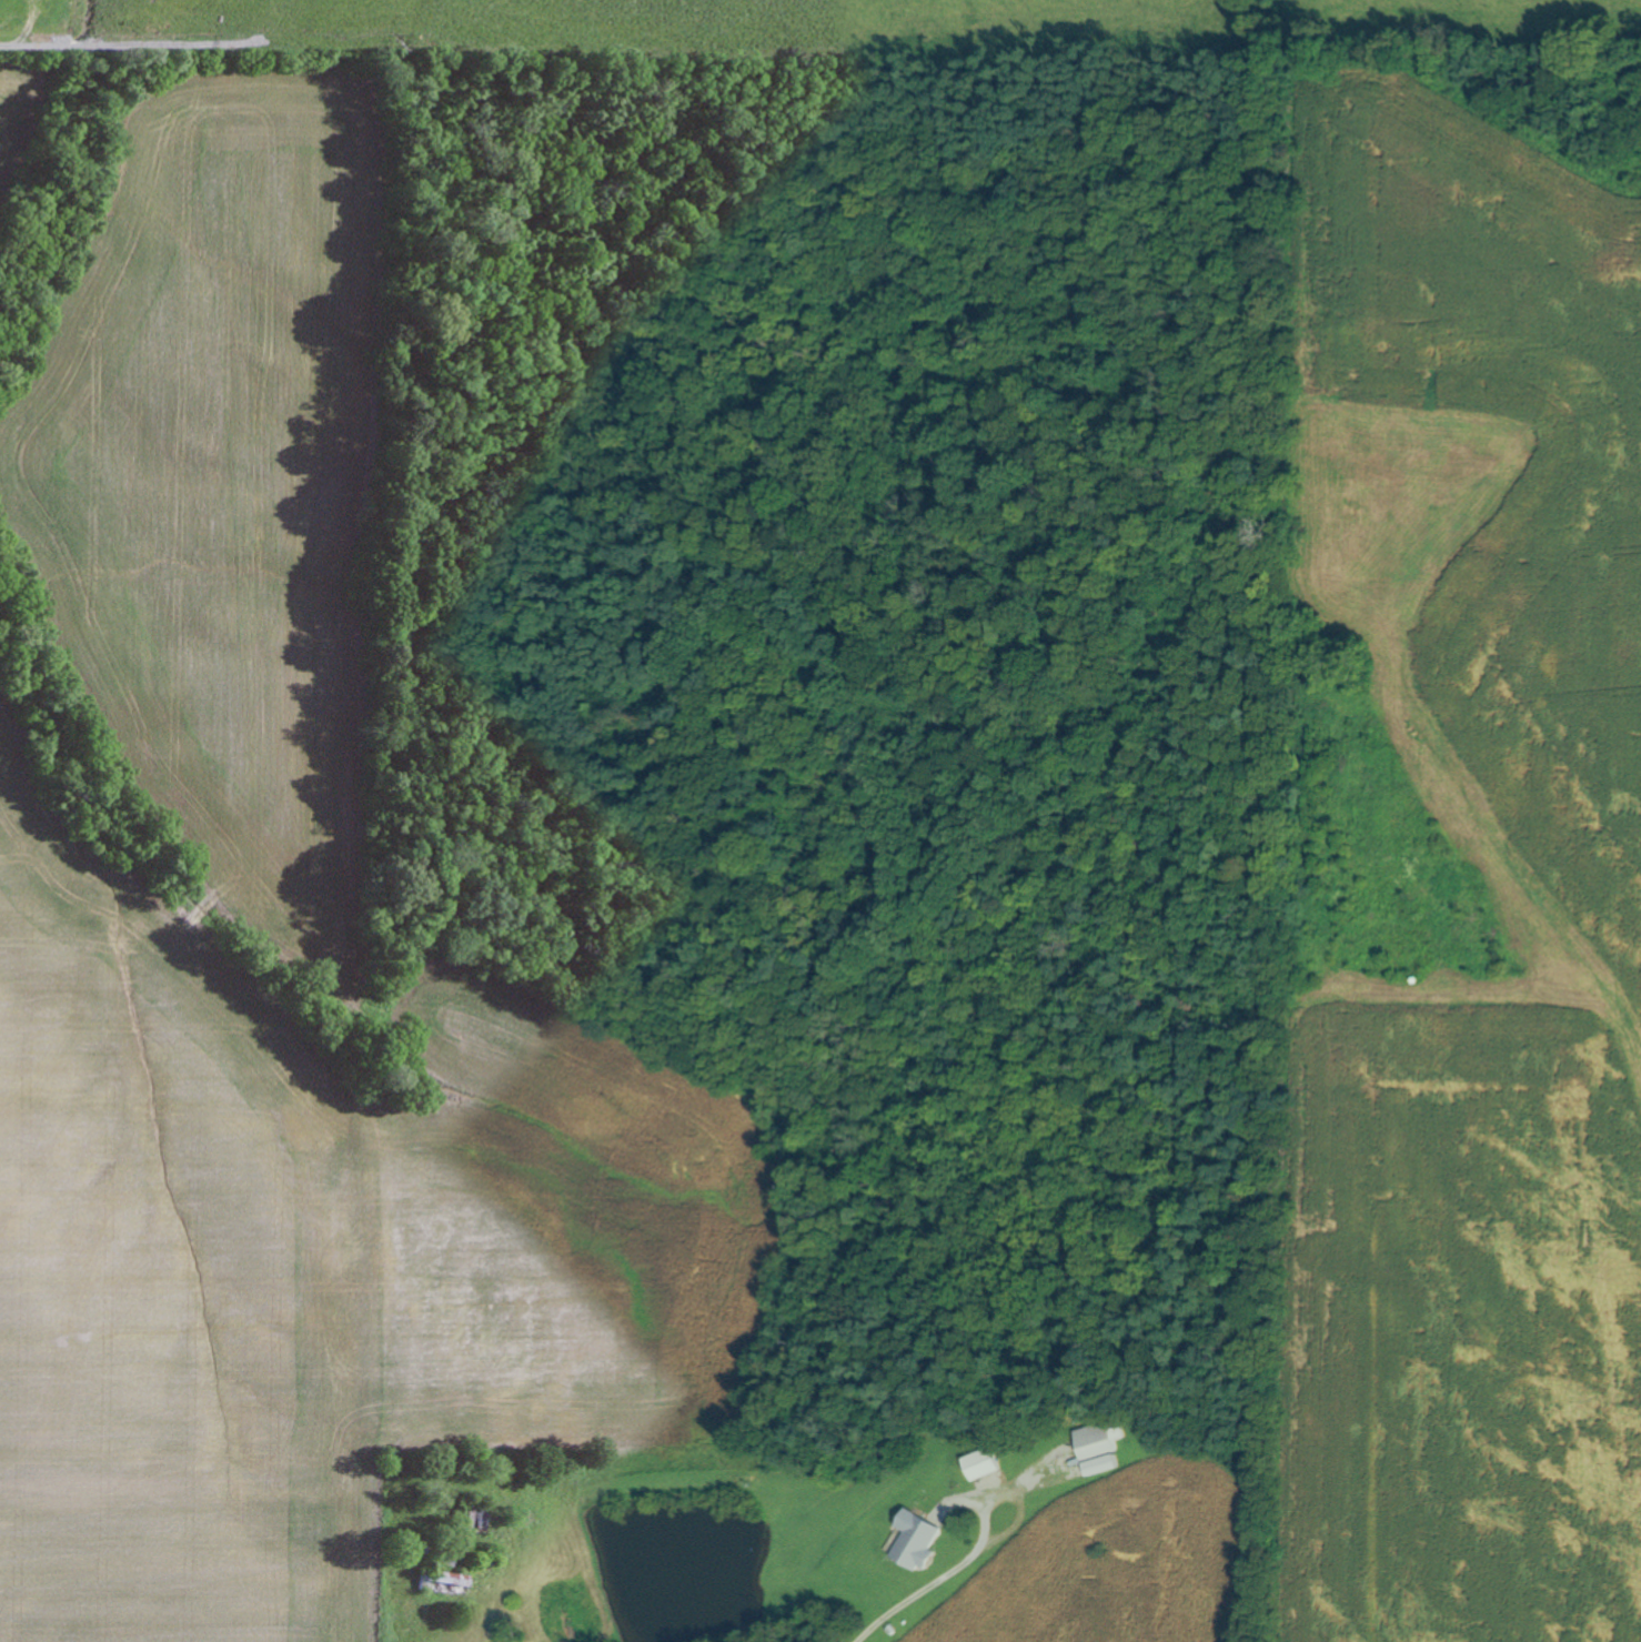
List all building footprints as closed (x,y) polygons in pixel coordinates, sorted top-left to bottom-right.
[(1114,1453),(1111,1440),(1123,1437),(1121,1428),(1109,1430),(1107,1424),(1071,1432),(1078,1461),(1114,1453)] [(998,1472),(988,1448),(959,1460),(968,1484),(998,1472)] [(901,1533),(887,1558),(919,1576),(932,1553),(927,1550),(939,1530),(900,1509),(890,1527),(901,1533)] [(461,1597),(462,1576),(416,1572),(414,1593),(461,1597)]
